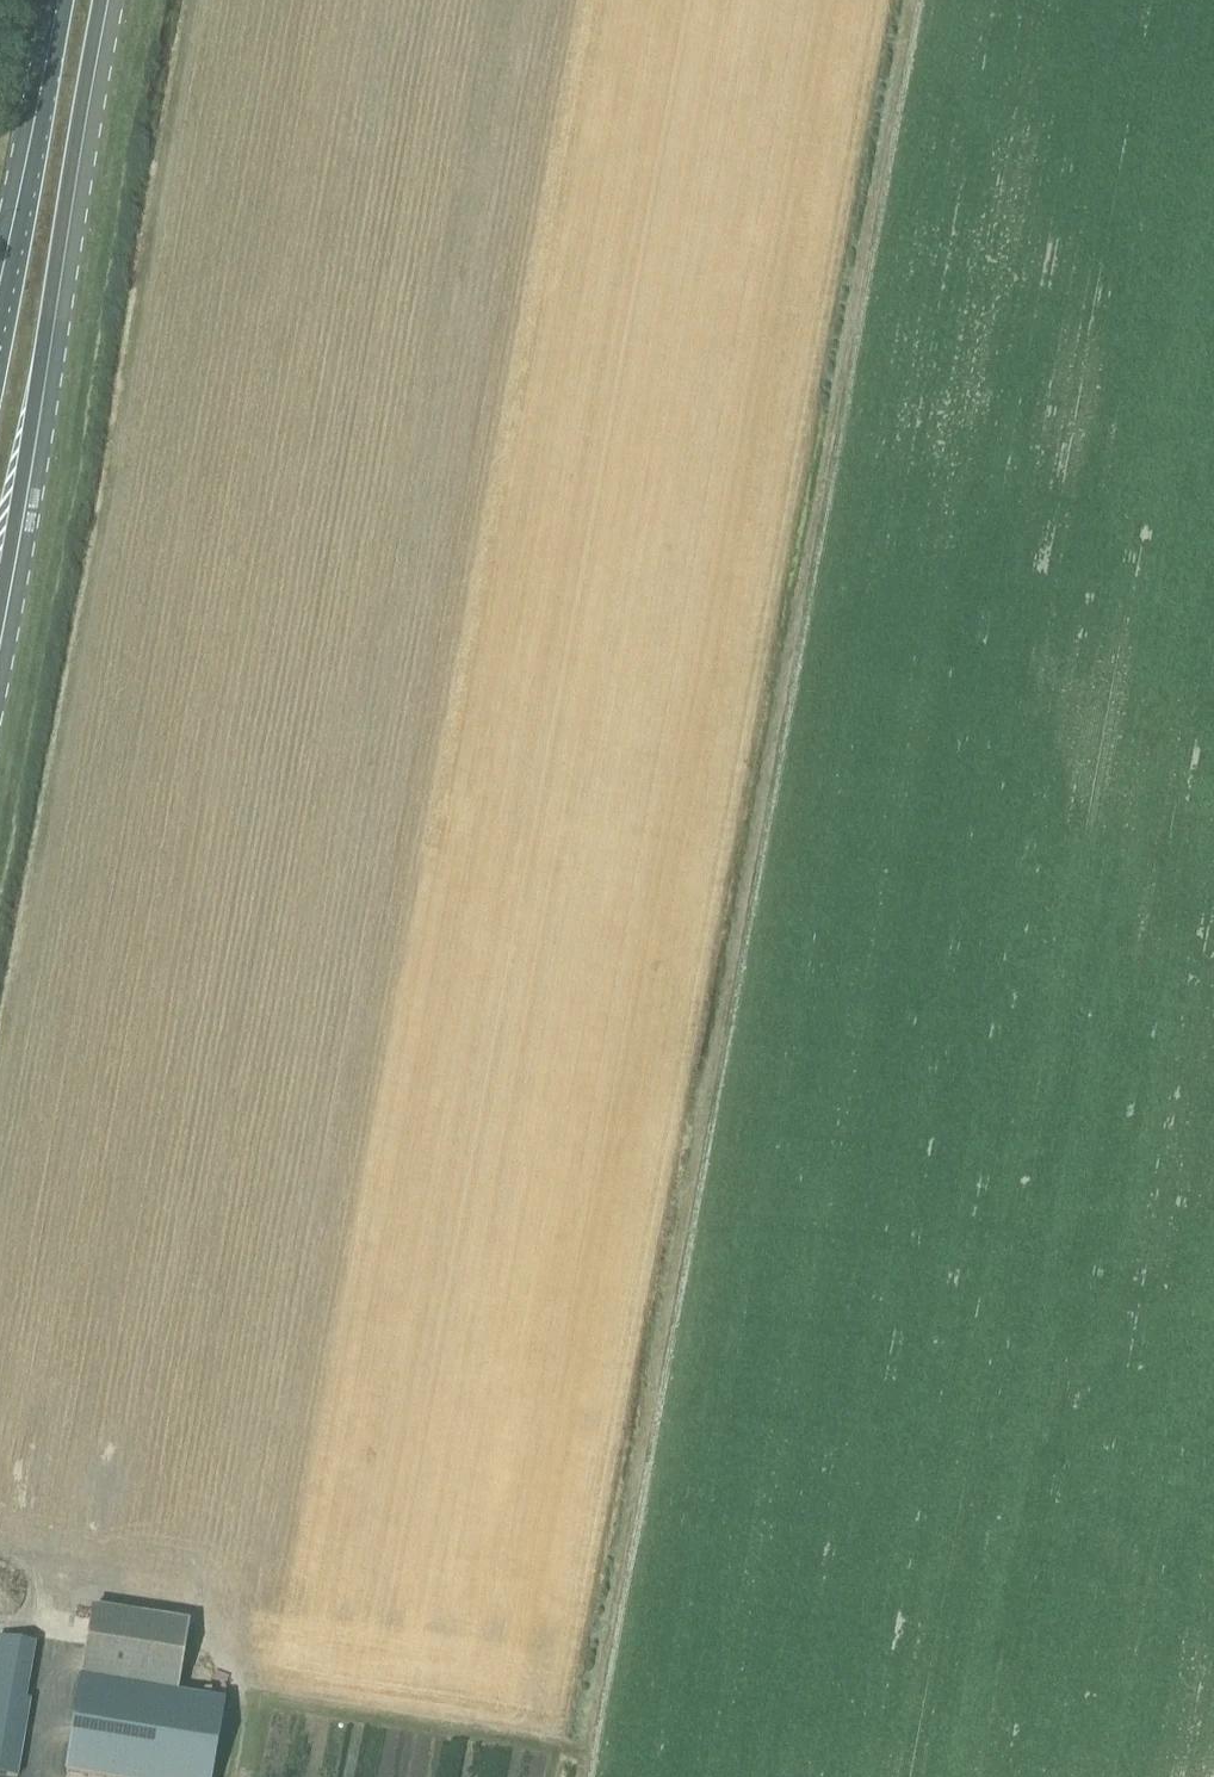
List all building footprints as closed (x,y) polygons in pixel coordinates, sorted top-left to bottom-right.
[(223,1700),(178,1692),(189,1622),(94,1606),(87,1650),(67,1771),(105,1776),(210,1776),(212,1768),(223,1700)] [(31,1699),(28,1699),(37,1642),(0,1637),(0,1774),(18,1776),(31,1699)]
